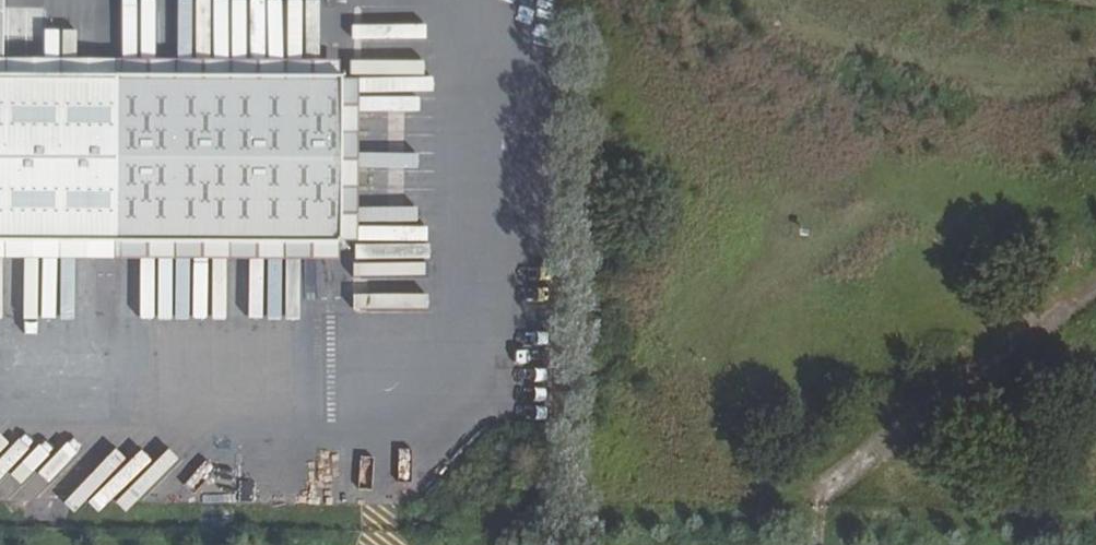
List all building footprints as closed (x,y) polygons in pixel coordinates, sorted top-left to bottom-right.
[(342,235),(343,68),(0,66),(0,233),(342,235)]
